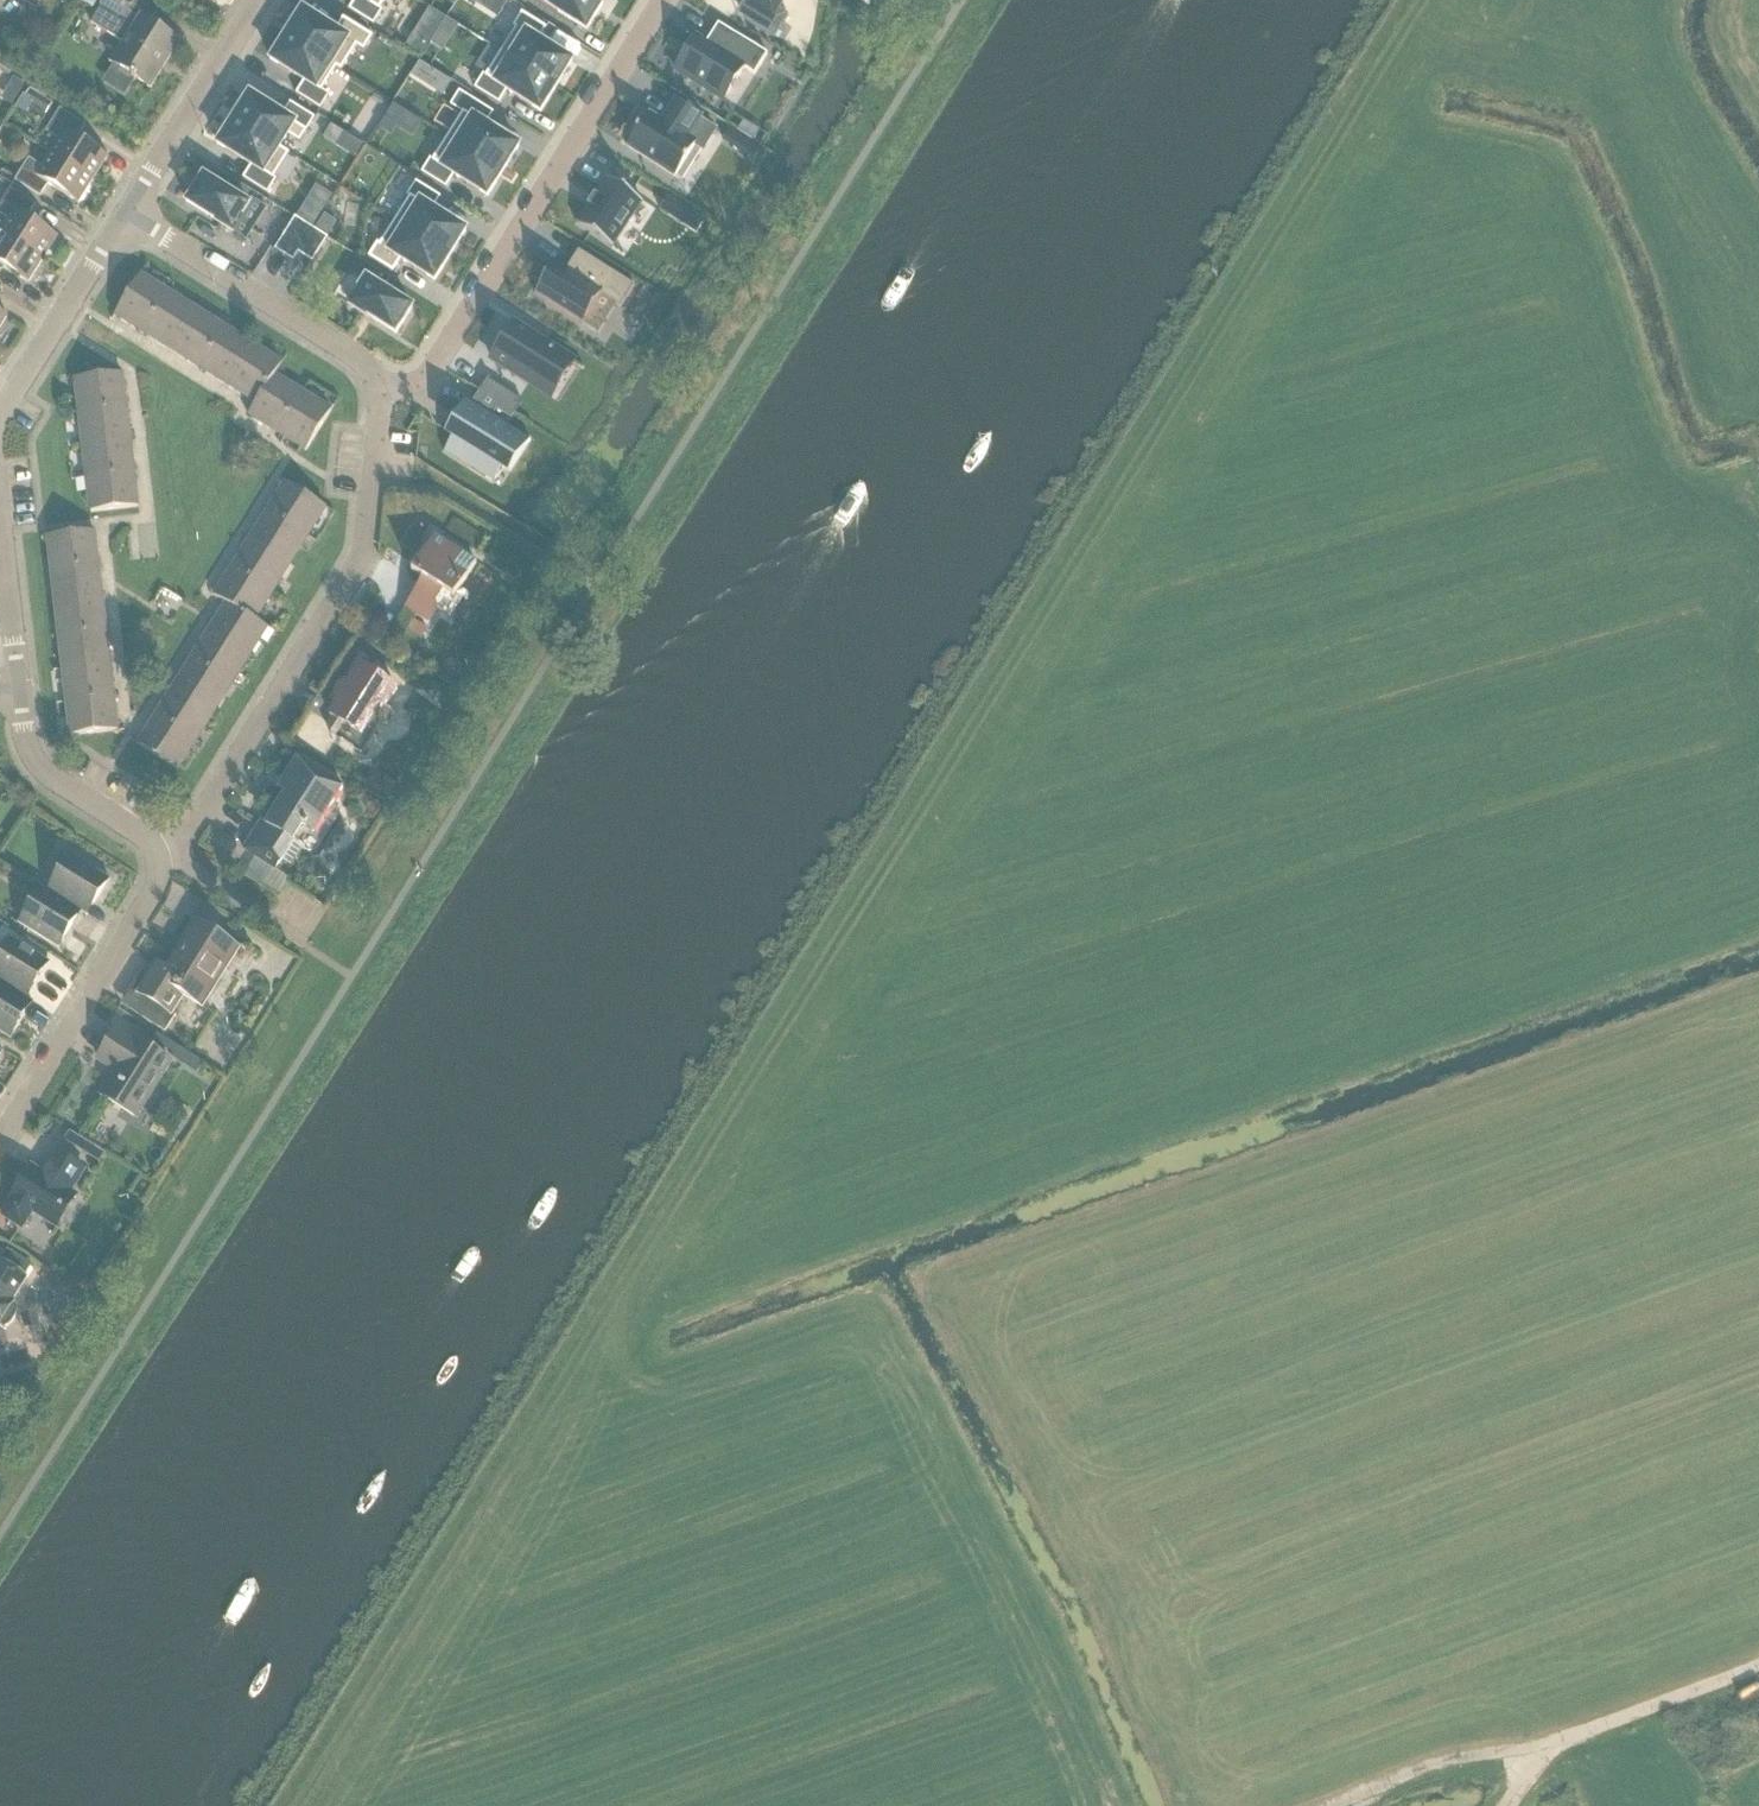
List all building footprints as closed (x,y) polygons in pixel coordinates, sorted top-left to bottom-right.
[(61,6),(72,12),(79,0),(65,0),(61,6)] [(81,2),(93,10),(99,0),(82,0),(81,2)] [(101,6),(101,5),(90,23),(124,44),(112,64),(151,88),(179,43),(149,24),(159,8),(146,0),(105,0),(101,6)] [(348,10),(373,26),(382,11),(380,10),(386,0),(355,0),(348,10)] [(483,6),(499,16),(508,2),(504,0),(487,0),(483,6)] [(586,31),(602,5),(594,0),(537,0),(586,31)] [(774,39),(788,16),(775,8),(781,0),(748,0),(754,3),(743,20),(774,39)] [(430,9),(422,21),(437,31),(445,19),(430,9)] [(301,11),(285,36),(341,71),(356,47),(363,52),(372,37),(342,19),(335,32),(301,11)] [(515,29),(500,53),(556,88),(572,63),(538,42),(546,29),(522,14),(513,28),(515,29)] [(446,20),(441,28),(452,35),(457,27),(446,20)] [(682,60),(675,71),(723,101),(743,69),(754,76),(767,55),(720,26),(708,45),(696,38),(689,49),(688,48),(681,59),(682,60)] [(285,36),(270,61),(303,82),(295,94),(320,110),(329,96),(322,91),(336,69),(341,72),(341,71),(285,36)] [(483,75),(474,89),(499,104),(507,91),(540,113),(556,88),(500,53),(486,76),(483,75)] [(420,64),(412,76),(443,95),(450,83),(420,64)] [(13,78),(10,84),(12,94),(18,97),(25,85),(13,78)] [(45,116),(53,104),(30,90),(23,102),(45,116)] [(462,114),(447,137),(503,172),(519,147),(485,126),(493,114),(459,92),(450,106),(462,114)] [(248,95),(232,121),(288,156),(289,154),(279,148),(287,136),(299,143),(314,119),(290,103),(282,116),(248,95)] [(648,114),(627,148),(675,178),(695,146),(702,151),(715,131),(699,121),(701,117),(675,100),(661,123),(648,114)] [(50,154),(93,181),(108,157),(77,138),(85,126),(60,110),(46,132),(59,140),(50,154)] [(232,121),(216,146),(250,167),(242,179),(267,194),(276,180),(273,179),(288,156),(232,121)] [(744,121),(738,130),(754,141),(760,131),(744,121)] [(332,127),(324,139),(336,147),(344,134),(332,127)] [(740,136),(733,146),(741,152),(748,141),(740,136)] [(430,159),(421,173),(446,189),(454,176),(487,197),(503,172),(447,137),(433,161),(430,159)] [(78,204),(93,181),(50,154),(42,167),(29,159),(15,181),(40,197),(48,185),(78,204)] [(606,179),(577,225),(612,247),(641,201),(606,179)] [(202,180),(185,206),(230,234),(232,232),(240,219),(246,208),(202,180)] [(409,198),(394,222),(450,257),(465,232),(432,211),(440,198),(416,183),(407,197),(409,198)] [(43,260),(57,237),(27,218),(35,205),(10,189),(0,205),(0,214),(9,220),(0,234),(43,260)] [(667,199),(660,211),(680,224),(688,212),(667,199)] [(306,205),(298,218),(312,226),(320,214),(306,205)] [(326,216),(317,229),(328,236),(336,223),(326,216)] [(295,218),(274,251),(291,261),(311,228),(295,218)] [(240,219),(232,232),(246,240),(254,228),(240,219)] [(377,244),(368,258),(393,273),(401,261),(434,281),(450,257),(394,222),(379,245),(377,244)] [(311,228),(291,261),(293,263),(298,255),(312,263),(327,239),(311,228)] [(43,260),(0,234),(0,266),(28,284),(43,260)] [(554,262),(534,294),(582,325),(600,297),(620,309),(634,286),(578,251),(566,270),(554,262)] [(305,297),(311,287),(287,271),(280,282),(305,297)] [(144,333),(169,293),(140,275),(115,315),(120,319),(144,333)] [(365,283),(349,309),(394,337),(410,311),(365,283)] [(197,311),(169,293),(144,333),(172,351),(197,311)] [(172,351),(200,368),(225,328),(197,311),(172,351)] [(492,362),(540,392),(563,356),(515,325),(492,362)] [(253,346),(225,328),(200,368),(228,386),(253,346)] [(274,375),(274,376),(282,364),(253,346),(228,386),(256,403),(274,375)] [(79,413),(126,408),(122,374),(75,380),(79,413)] [(277,433),(302,393),(274,376),(274,375),(256,403),(248,415),(277,433)] [(488,377),(479,392),(506,409),(514,414),(522,402),(488,380),(490,378),(488,377)] [(479,392),(473,402),(494,415),(496,411),(502,414),(506,409),(479,392)] [(302,393),(277,433),(306,451),(331,411),(302,393)] [(445,451),(444,452),(485,477),(494,463),(498,466),(499,465),(504,468),(522,438),(529,443),(530,441),(466,400),(465,402),(468,404),(460,416),(452,428),(453,429),(450,433),(449,433),(448,434),(456,439),(448,452),(445,451)] [(83,446),(130,441),(126,408),(79,413),(83,446)] [(87,479),(134,474),(130,441),(83,446),(87,479)] [(91,513),(138,507),(134,474),(87,479),(91,513)] [(285,483),(267,512),(307,537),(325,508),(285,483)] [(267,512),(250,540),(290,565),(307,537),(267,512)] [(47,537),(51,571),(98,566),(95,532),(47,537)] [(450,618),(463,597),(457,594),(476,563),(434,537),(411,573),(423,581),(405,609),(429,624),(438,610),(450,618)] [(290,565),(250,540),(232,568),(272,593),(290,565)] [(102,599),(98,566),(51,571),(55,604),(102,599)] [(254,621),(255,621),(272,593),(232,568),(214,596),(226,604),(227,604),(254,621)] [(55,604),(59,637),(106,632),(102,599),(55,604)] [(226,604),(209,632),(249,657),(267,628),(255,621),(254,621),(227,604),(226,604)] [(426,626),(412,618),(406,629),(420,637),(426,626)] [(59,637),(63,670),(110,664),(106,632),(59,637)] [(231,685),(249,657),(209,632),(191,660),(231,685)] [(174,688),(214,713),(231,685),(191,660),(174,688)] [(114,697),(110,664),(63,670),(66,703),(114,697)] [(397,690),(359,666),(352,676),(354,677),(349,685),(346,684),(342,684),(340,687),(337,691),(336,694),(336,698),(339,700),(329,716),(339,722),(330,736),(361,755),(367,746),(380,726),(386,727),(387,727),(393,723),(394,716),(394,715),(390,710),(386,707),(397,690)] [(174,688),(156,716),(196,741),(214,713),(174,688)] [(66,703),(70,737),(118,731),(114,697),(66,703)] [(178,770),(196,741),(156,716),(138,745),(178,770)] [(262,821),(244,850),(276,870),(293,843),(304,850),(308,852),(316,850),(336,818),(327,813),(342,788),(297,759),(278,789),(285,794),(267,824),(262,821)] [(42,888),(86,916),(109,879),(70,855),(48,891),(42,887),(42,888)] [(86,916),(42,888),(19,924),(58,949),(80,913),(86,916)] [(202,1006),(237,949),(196,923),(166,971),(157,965),(139,993),(149,999),(139,1015),(166,1032),(177,1015),(172,1012),(183,994),(202,1006)] [(32,1003),(33,1002),(27,998),(49,963),(10,938),(0,955),(0,983),(32,1003)] [(32,1003),(0,983),(0,1033),(9,1039),(32,1003)] [(136,1042),(116,1029),(98,1059),(117,1071),(102,1096),(134,1117),(169,1061),(137,1041),(136,1042)] [(157,1036),(152,1043),(173,1056),(171,1059),(183,1067),(190,1056),(157,1036)] [(91,1147),(85,1156),(98,1164),(104,1154),(91,1147)] [(69,1193),(84,1169),(56,1152),(41,1175),(29,1168),(11,1196),(14,1198),(3,1216),(21,1228),(33,1210),(58,1226),(76,1198),(69,1193)] [(6,1331),(20,1309),(12,1304),(13,1301),(12,1301),(26,1278),(0,1262),(0,1328),(6,1331)]
